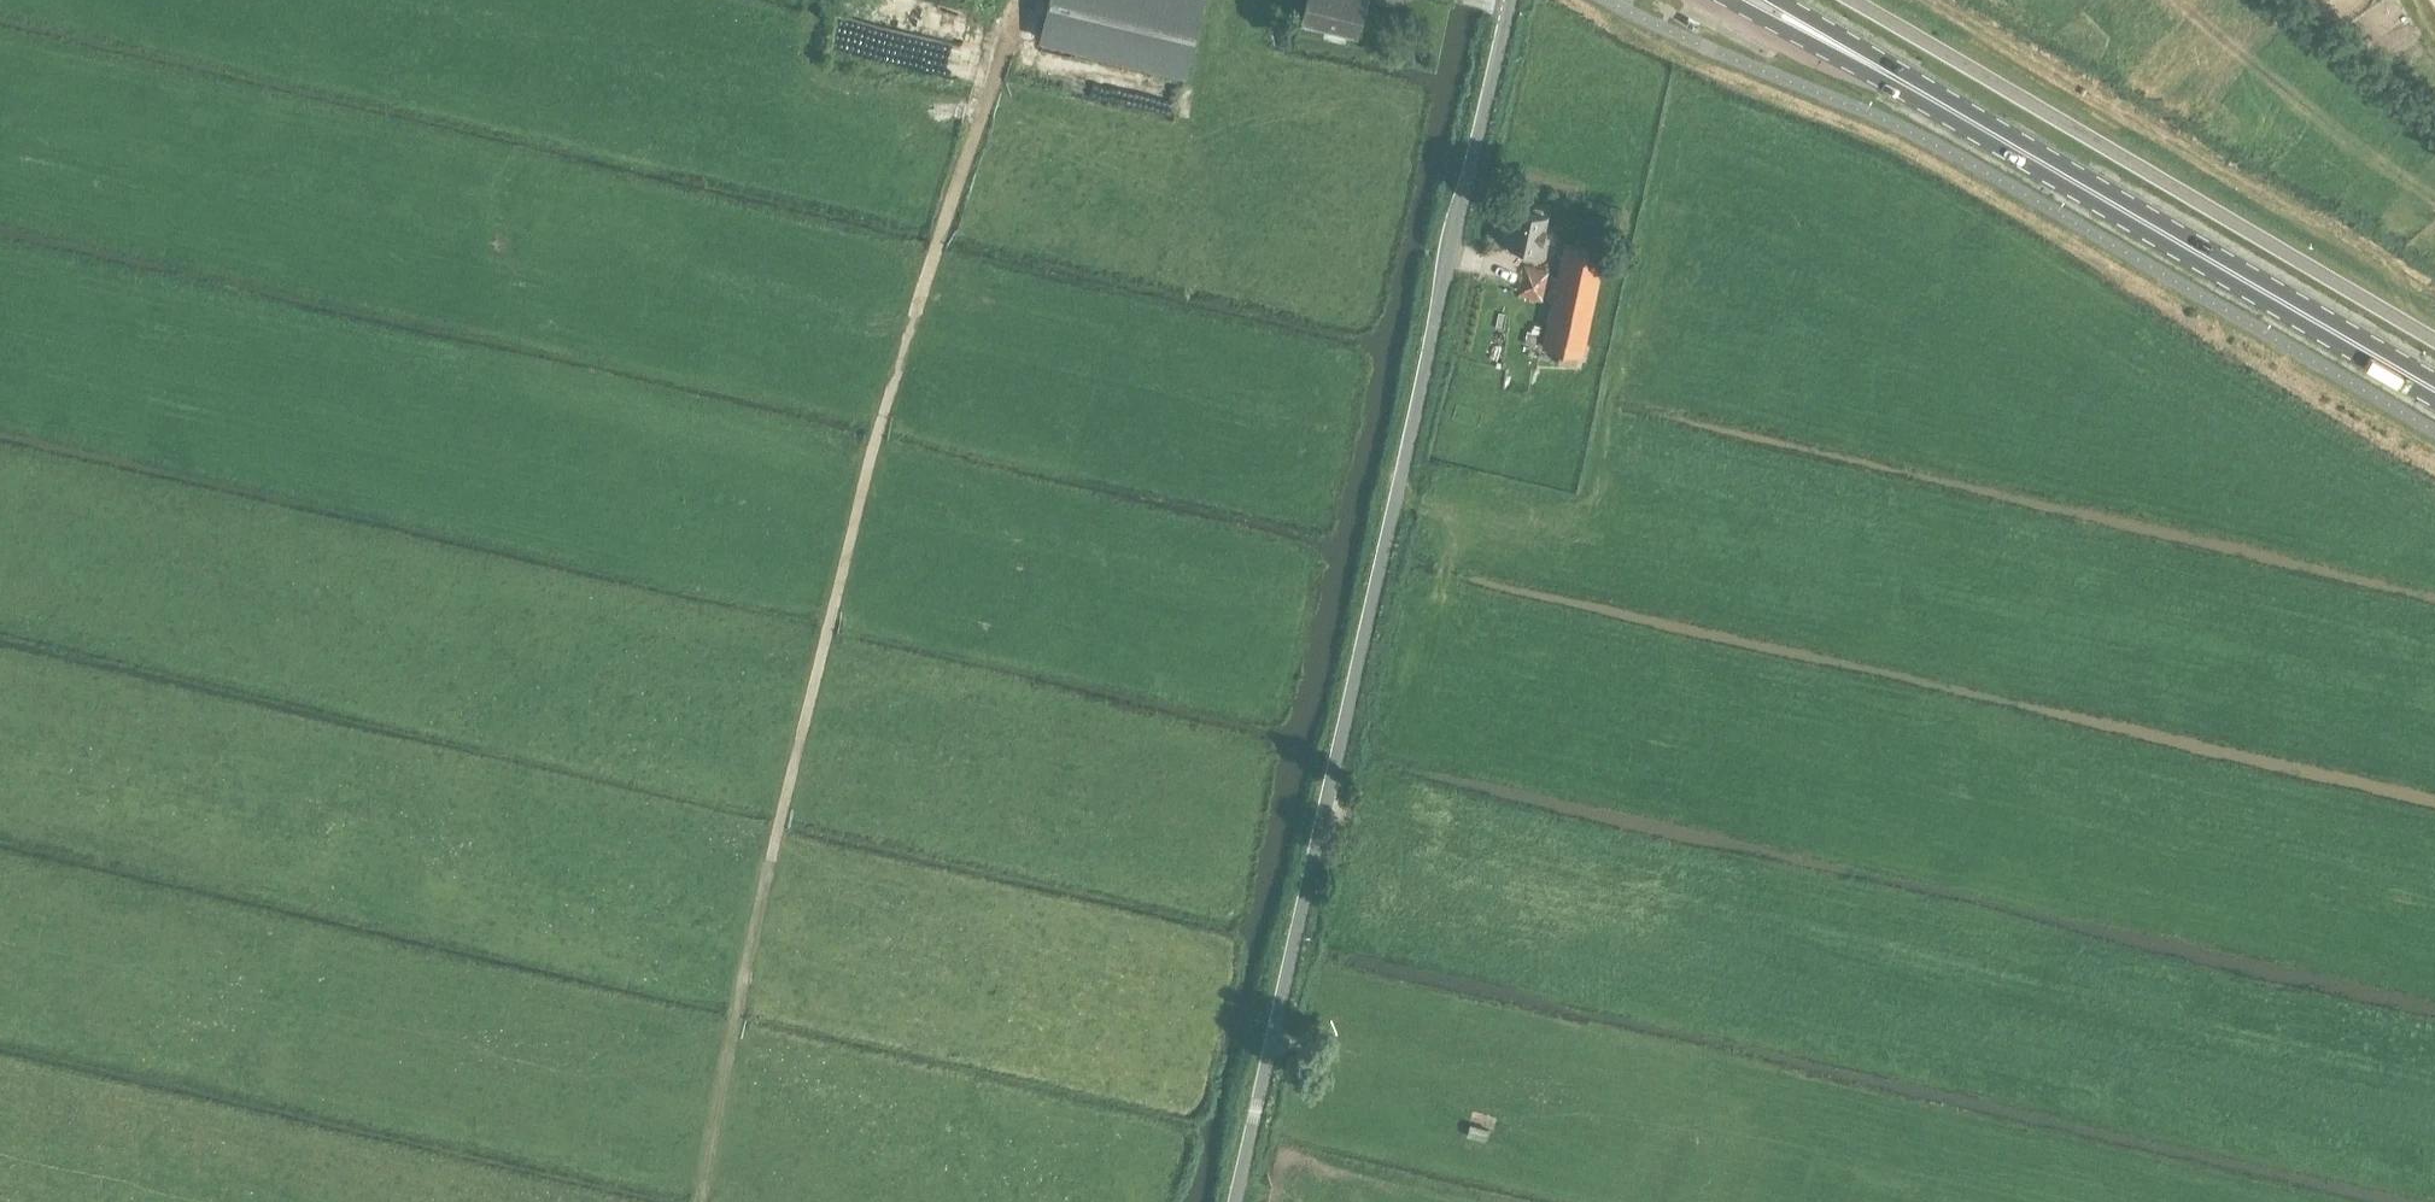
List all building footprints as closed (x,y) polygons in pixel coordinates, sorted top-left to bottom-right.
[(1202,0),(1049,0),(1040,36),(1185,72),(1202,0)] [(1357,29),(1361,14),(1365,12),(1367,2),(1366,0),(1307,0),(1302,21),(1356,34),(1357,29)] [(978,42),(838,18),(833,51),(972,75),(978,42)] [(1539,249),(1547,212),(1514,205),(1505,247),(1517,250),(1518,244),(1539,249)] [(1581,354),(1604,253),(1565,244),(1543,346),(1581,354)] [(1520,293),(1547,299),(1554,266),(1526,261),(1520,293)]
